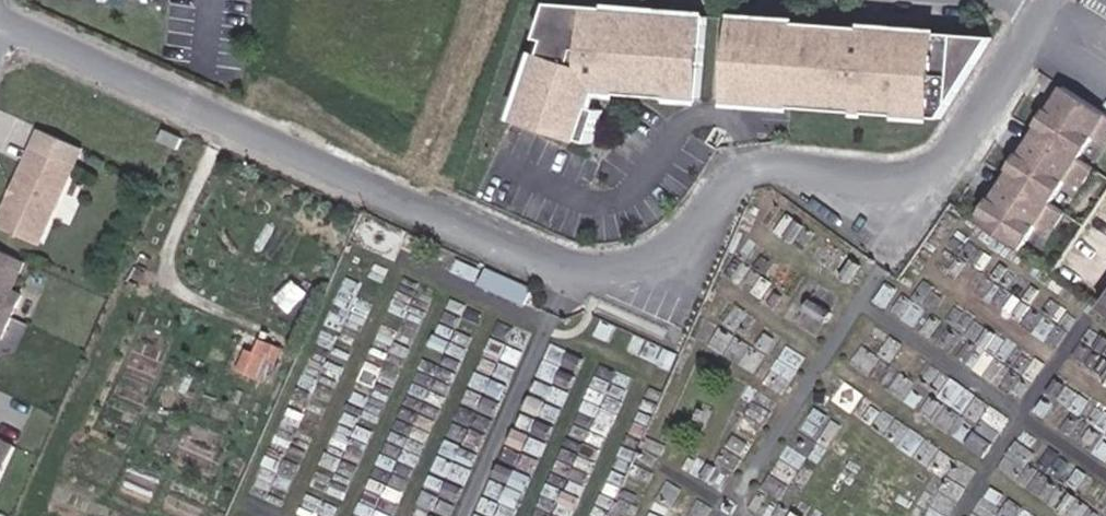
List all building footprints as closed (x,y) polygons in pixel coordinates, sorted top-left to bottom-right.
[(593,7),(593,16),(559,13),(545,57),(541,56),(519,118),(594,144),(605,110),(596,107),(602,92),(704,99),(710,15),(593,7)] [(738,16),(732,102),(791,106),(943,119),(996,35),(738,16)] [(1046,116),(1051,119),(1070,89),(1065,86),(1046,116)] [(1070,89),(1051,119),(1046,116),(1036,132),(1041,135),(1023,163),(1019,160),(1008,177),(1013,180),(995,208),(991,205),(980,221),(1022,251),(1039,224),(1048,230),(1059,223),(1067,209),(1053,201),(1067,179),(1076,185),(1086,179),(1096,164),(1082,155),(1095,134),(1105,140),(1105,139),(1105,112),(1070,89)] [(164,130),(159,141),(175,148),(179,137),(164,130)] [(1036,132),(1019,160),(1023,163),(1041,135),(1036,132)] [(74,169),(31,150),(0,220),(0,226),(40,244),(74,169)] [(1008,177),(991,205),(995,208),(1013,180),(1008,177)] [(25,263),(0,252),(0,340),(2,341),(21,297),(12,292),(25,263)] [(532,288),(489,268),(481,285),(525,304),(532,288)] [(241,371),(266,381),(283,343),(258,332),(241,371)] [(0,441),(0,486),(17,449),(0,441)]
